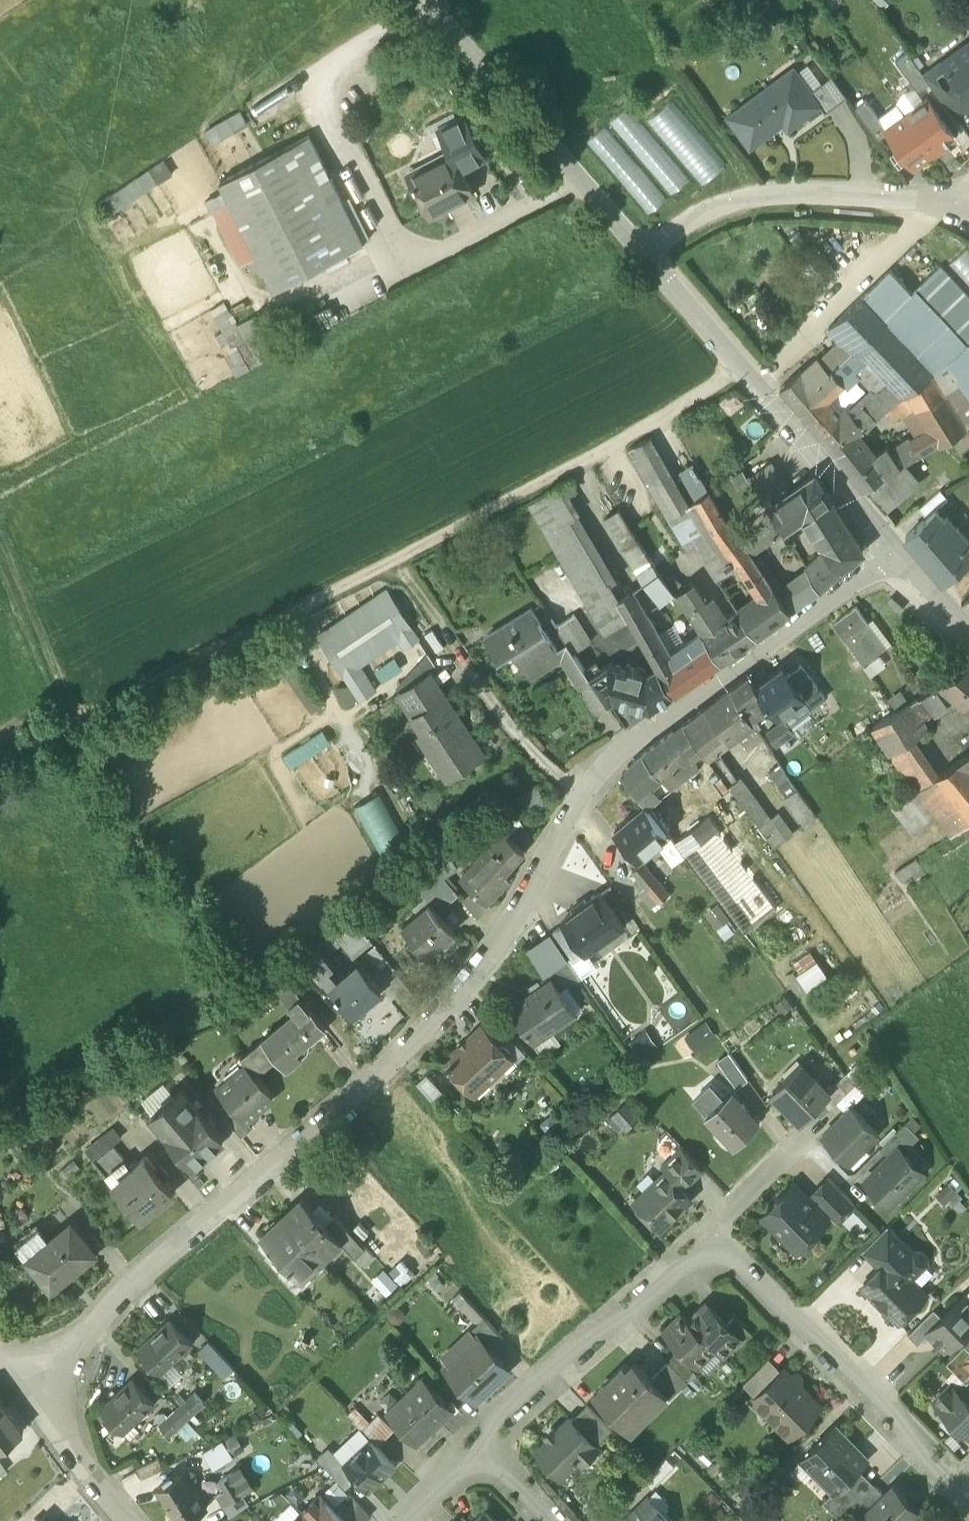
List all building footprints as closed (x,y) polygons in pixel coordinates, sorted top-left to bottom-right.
[(947,68),(967,96),(968,98),(968,51),(947,68)] [(928,82),(907,53),(895,61),(918,92),(929,83),(928,82)] [(947,68),(928,82),(929,83),(949,110),(967,96),(947,68)] [(767,87),(727,116),(750,147),(783,123),(788,129),(820,105),(821,105),(811,91),(797,72),(771,92),(767,87)] [(831,76),(811,91),(821,105),(820,105),(825,112),(847,97),(831,76)] [(671,98),(646,118),(705,191),(730,170),(671,98)] [(865,100),(855,107),(878,138),(887,131),(886,130),(887,129),(878,117),(865,100)] [(906,115),(905,116),(932,153),(954,137),(927,100),(906,115)] [(906,115),(897,104),(878,117),(887,129),(886,130),(887,131),(913,167),(932,153),(905,116),(906,115)] [(211,141),(248,121),(240,107),(204,127),(211,141)] [(628,108),(609,123),(671,196),(689,180),(628,108)] [(463,116),(439,129),(447,144),(471,132),(463,116)] [(604,127),(586,143),(648,216),(667,199),(604,127)] [(471,132),(447,144),(450,150),(451,150),(461,169),(484,157),(471,132)] [(309,135),(220,180),(274,287),(345,251),(313,187),(331,178),(309,135)] [(451,155),(426,168),(422,165),(411,171),(410,180),(414,187),(420,184),(428,199),(422,202),(426,209),(433,214),(448,207),(448,200),(462,193),(465,198),(473,194),(461,169),(451,150),(450,150),(449,151),(451,155)] [(107,213),(159,176),(149,162),(97,199),(107,213)] [(968,287),(968,246),(948,265),(968,287)] [(918,292),(967,345),(968,343),(968,293),(946,268),(918,292)] [(885,320),(887,321),(913,297),(889,271),(863,296),(885,320)] [(292,301),(308,331),(324,322),(308,292),(292,301)] [(967,345),(918,292),(913,297),(887,321),(886,322),(933,371),(949,359),(967,345)] [(863,296),(825,329),(838,342),(852,351),(885,320),(863,296)] [(262,328),(251,306),(232,316),(256,363),(275,353),(262,328)] [(845,358),(844,359),(855,371),(864,363),(867,359),(888,382),(902,397),(905,394),(933,372),(934,372),(933,371),(886,322),(887,321),(885,320),(852,351),(845,358)] [(276,322),(262,328),(275,353),(290,345),(276,322)] [(852,351),(838,342),(834,346),(835,347),(845,358),(852,351)] [(949,359),(962,380),(946,392),(955,406),(968,397),(968,343),(967,345),(949,359)] [(845,358),(835,347),(830,351),(840,362),(844,359),(845,358)] [(830,351),(820,361),(830,372),(840,362),(830,351)] [(794,405),(830,372),(820,361),(816,357),(781,389),(794,405)] [(855,371),(844,359),(840,362),(850,374),(853,372),(855,371)] [(855,371),(853,372),(873,394),(888,382),(867,359),(864,363),(855,371)] [(949,359),(933,371),(934,372),(933,372),(946,392),(962,380),(949,359)] [(840,416),(825,398),(852,377),(850,374),(840,362),(830,372),(794,405),(820,436),(840,416)] [(933,372),(905,394),(913,406),(927,428),(937,444),(967,425),(955,406),(946,392),(933,372)] [(873,394),(863,403),(876,417),(883,411),(888,407),(902,397),(888,382),(873,394)] [(902,397),(888,407),(895,417),(913,406),(905,394),(902,397)] [(955,406),(967,425),(968,423),(968,397),(955,406)] [(840,416),(820,436),(821,437),(821,436),(837,453),(863,428),(864,428),(865,428),(876,417),(863,403),(853,413),(849,408),(840,416)] [(927,428),(910,440),(914,445),(920,454),(924,452),(937,444),(927,428)] [(688,503),(652,437),(628,449),(647,483),(667,516),(688,503)] [(881,471),(885,477),(906,463),(920,454),(914,445),(906,451),(896,460),(881,471)] [(871,457),(881,471),(896,460),(886,447),(871,457)] [(871,457),(865,450),(846,465),(865,489),(885,477),(881,471),(871,457)] [(692,460),(678,468),(692,493),(707,485),(692,460)] [(789,493),(769,463),(750,477),(765,501),(769,507),(789,493)] [(922,483),(906,463),(885,477),(865,489),(885,513),(922,483)] [(742,471),(732,478),(737,485),(747,479),(742,471)] [(838,514),(823,490),(815,477),(813,477),(789,493),(769,507),(782,528),(805,513),(809,520),(806,522),(820,545),(823,549),(841,570),(841,571),(863,552),(838,513),(838,514)] [(528,501),(546,533),(547,532),(579,514),(580,513),(570,495),(578,491),(571,479),(528,501)] [(761,567),(751,553),(735,532),(726,520),(717,504),(709,491),(693,501),(710,529),(733,563),(737,561),(759,595),(772,585),(761,567)] [(733,563),(710,529),(693,501),(688,503),(667,516),(687,549),(695,544),(716,576),(733,563)] [(765,501),(754,508),(759,516),(773,537),(775,535),(783,530),(782,528),(765,501)] [(657,570),(619,509),(604,519),(643,581),(658,571),(657,570)] [(905,537),(924,559),(958,530),(948,518),(944,521),(936,511),(905,537)] [(604,632),(628,617),(617,599),(626,593),(579,514),(547,532),(546,533),(604,632)] [(759,516),(735,532),(750,552),(773,537),(759,516)] [(958,530),(924,559),(943,581),(968,559),(968,550),(965,545),(968,542),(958,530)] [(823,549),(805,566),(819,590),(841,570),(823,549)] [(771,572),(766,564),(761,567),(766,575),(771,572)] [(643,581),(631,589),(647,612),(662,601),(671,590),(658,571),(643,581)] [(787,595),(771,572),(766,575),(772,585),(781,598),(787,595)] [(725,619),(712,598),(705,603),(690,581),(674,592),(692,618),(721,662),(756,637),(738,610),(725,619)] [(759,595),(738,610),(756,637),(791,612),(781,598),(772,585),(759,595)] [(787,595),(781,598),(791,612),(806,601),(809,599),(799,586),(787,595)] [(647,612),(631,589),(626,593),(617,599),(628,617),(655,664),(670,654),(646,613),(647,612)] [(692,618),(674,592),(673,593),(671,590),(662,601),(675,614),(686,623),(692,618)] [(411,626),(388,592),(321,636),(362,698),(373,690),(355,662),(399,634),(411,626)] [(891,597),(887,602),(899,613),(904,608),(891,597)] [(856,605),(832,622),(863,667),(887,650),(856,605)] [(532,608),(485,636),(498,657),(518,645),(530,664),(525,668),(526,669),(555,650),(558,649),(532,608)] [(574,614),(557,625),(568,643),(574,652),(591,641),(574,614)] [(411,626),(399,634),(407,645),(419,638),(411,626)] [(555,650),(565,665),(577,657),(574,652),(568,643),(558,649),(555,650)] [(694,650),(675,663),(670,654),(655,664),(657,668),(661,675),(663,674),(675,694),(708,671),(694,650)] [(608,706),(607,704),(590,677),(577,657),(565,665),(596,713),(608,706)] [(313,708),(324,700),(295,659),(284,667),(313,708)] [(940,682),(965,703),(968,699),(968,664),(940,682)] [(787,676),(803,697),(780,714),(784,720),(788,724),(824,697),(801,665),(787,676)] [(657,668),(644,676),(642,676),(643,672),(628,667),(627,671),(608,666),(590,677),(607,704),(612,700),(650,710),(673,695),(661,675),(657,668)] [(781,668),(755,687),(768,706),(770,704),(780,714),(803,697),(787,676),(781,668)] [(442,697),(427,674),(399,692),(424,729),(422,737),(431,750),(439,752),(449,767),(459,761),(463,766),(480,754),(470,738),(471,735),(458,715),(448,713),(439,699),(442,697)] [(755,687),(748,676),(731,689),(753,724),(755,727),(757,726),(756,725),(761,722),(756,715),(768,706),(755,687)] [(935,685),(921,694),(932,712),(946,703),(935,685)] [(731,689),(705,708),(729,741),(753,724),(731,689)] [(921,694),(909,702),(921,720),(932,712),(921,694)] [(909,702),(872,726),(890,752),(926,728),(921,720),(909,702)] [(729,741),(705,708),(686,723),(701,745),(709,756),(714,753),(729,741)] [(784,720),(767,731),(775,744),(795,731),(788,724),(784,720)] [(686,723),(672,732),(688,755),(701,745),(686,723)] [(926,728),(890,752),(916,789),(936,776),(951,765),(926,728)] [(672,732),(643,754),(659,777),(660,776),(668,787),(683,776),(675,765),(688,755),(672,732)] [(730,770),(720,756),(716,759),(714,753),(709,756),(707,757),(715,768),(721,776),(730,770)] [(936,776),(951,795),(968,779),(968,753),(951,765),(936,776)] [(688,755),(675,765),(683,776),(668,787),(670,789),(699,769),(688,755)] [(649,785),(633,763),(622,773),(638,795),(645,805),(646,807),(659,797),(649,785)] [(780,764),(768,773),(780,790),(792,782),(780,764)] [(720,788),(726,784),(721,776),(715,768),(705,776),(716,791),(720,788)] [(726,784),(731,789),(748,813),(754,821),(773,846),(774,847),(794,833),(779,812),(771,817),(740,777),(738,779),(731,769),(730,770),(721,776),(726,784)] [(936,776),(916,789),(927,803),(952,834),(968,822),(968,779),(951,795),(936,776)] [(792,782),(780,790),(786,798),(797,790),(792,782)] [(529,808),(544,801),(536,786),(521,793),(529,808)] [(916,789),(906,796),(917,810),(927,803),(916,789)] [(786,798),(785,799),(805,829),(813,823),(812,821),(816,818),(797,790),(786,798)] [(645,805),(613,831),(637,859),(667,834),(646,807),(645,805)] [(532,838),(521,820),(508,833),(524,847),(532,838)] [(508,833),(498,823),(476,846),(482,852),(466,870),(477,881),(473,886),(486,899),(511,873),(505,867),(524,847),(508,833)] [(677,847),(670,838),(657,848),(671,866),(684,857),(677,847)] [(465,839),(433,860),(443,875),(475,854),(465,839)] [(917,858),(894,872),(901,882),(923,868),(917,858)] [(433,859),(404,878),(417,894),(426,886),(433,894),(437,890),(447,902),(458,893),(443,875),(433,860),(433,859)] [(669,895),(641,863),(632,871),(646,888),(659,903),(669,895)] [(659,903),(646,888),(638,894),(651,909),(659,903)] [(600,889),(560,917),(564,923),(583,950),(587,956),(628,928),(600,889)] [(431,901),(403,925),(414,939),(405,945),(417,959),(425,952),(425,953),(454,929),(443,916),(445,915),(439,908),(438,910),(431,901)] [(718,903),(705,912),(724,940),(737,931),(718,903)] [(352,919),(334,934),(350,954),(369,939),(352,919)] [(583,950),(564,923),(550,933),(567,958),(568,961),(583,950)] [(305,956),(330,986),(339,979),(330,968),(335,964),(319,946),(305,956)] [(567,958),(545,972),(548,977),(552,975),(562,989),(580,978),(568,961),(567,958)] [(339,979),(330,986),(352,1013),(381,989),(359,962),(339,979)] [(548,977),(508,1005),(535,1043),(578,1013),(562,989),(552,975),(548,977)] [(291,987),(280,996),(284,1000),(295,991),(291,987)] [(295,991),(284,1000),(295,1012),(299,1017),(310,1009),(295,991)] [(310,1009),(299,1017),(295,1012),(263,1038),(261,1039),(261,1040),(242,1056),(242,1055),(240,1057),(246,1064),(256,1076),(257,1075),(258,1074),(257,1074),(277,1057),(286,1068),(301,1055),(296,1049),(324,1026),(310,1009)] [(509,1036),(491,1016),(482,1024),(501,1044),(509,1036)] [(684,1038),(695,1053),(717,1037),(706,1022),(684,1038)] [(501,1044),(482,1024),(472,1034),(474,1037),(445,1063),(452,1071),(452,1075),(456,1081),(461,1081),(468,1088),(482,1075),(487,1081),(512,1057),(501,1044)] [(719,1063),(737,1088),(748,1080),(730,1055),(719,1063)] [(812,1105),(827,1091),(799,1063),(769,1093),(796,1120),(812,1105)] [(256,1076),(246,1064),(218,1088),(228,1100),(245,1120),(246,1119),(269,1100),(270,1091),(257,1075),(256,1076)] [(827,1091),(812,1105),(823,1116),(854,1085),(845,1074),(827,1091)] [(732,1089),(724,1096),(711,1083),(692,1100),(734,1145),(761,1120),(732,1089)] [(223,1138),(182,1089),(151,1115),(193,1164),(223,1138)] [(245,1120),(228,1100),(219,1108),(241,1136),(253,1127),(246,1119),(245,1120)] [(851,1106),(821,1136),(848,1163),(878,1133),(851,1106)] [(905,1123),(880,1148),(888,1157),(898,1147),(903,1152),(919,1137),(905,1123)] [(11,1163),(3,1146),(0,1147),(0,1168),(11,1163)] [(131,1170),(112,1147),(94,1162),(113,1185),(131,1170)] [(888,1157),(882,1163),(883,1165),(879,1169),(877,1168),(865,1180),(890,1206),(921,1175),(910,1164),(912,1162),(903,1152),(898,1147),(888,1157)] [(682,1149),(662,1167),(666,1172),(667,1171),(682,1186),(701,1169),(682,1149)] [(172,1189),(146,1158),(131,1170),(113,1185),(140,1218),(157,1204),(156,1202),(172,1189)] [(682,1186),(667,1171),(666,1172),(637,1199),(651,1213),(646,1217),(657,1229),(692,1197),(682,1186)] [(853,1202),(829,1177),(811,1195),(835,1219),(853,1202)] [(827,1220),(806,1199),(805,1200),(801,1196),(802,1195),(793,1186),(783,1196),(777,1196),(775,1199),(774,1204),(764,1214),(781,1232),(781,1238),(786,1243),(792,1243),(794,1245),(807,1232),(811,1236),(827,1220)] [(325,1222),(302,1198),(282,1217),(325,1264),(344,1246),(346,1245),(325,1222)] [(346,1228),(333,1214),(325,1222),(346,1245),(344,1246),(354,1257),(365,1248),(356,1238),(346,1228)] [(325,1264),(282,1217),(261,1236),(287,1264),(299,1277),(300,1276),(305,1282),(325,1264)] [(356,1219),(346,1228),(356,1238),(366,1229),(356,1219)] [(47,1242),(26,1259),(51,1290),(96,1254),(71,1223),(47,1242)] [(888,1223),(861,1251),(876,1267),(905,1240),(888,1223)] [(38,1232),(17,1249),(26,1259),(47,1242),(38,1232)] [(876,1267),(858,1285),(898,1324),(909,1315),(920,1306),(922,1298),(924,1290),(913,1278),(908,1273),(916,1271),(923,1270),(929,1264),(929,1255),(921,1248),(914,1248),(905,1240),(876,1267)] [(299,1277),(287,1264),(278,1272),(296,1291),(305,1282),(300,1276),(299,1277)] [(927,1332),(929,1333),(944,1348),(968,1324),(968,1300),(964,1295),(942,1317),(927,1332)] [(459,1307),(476,1325),(484,1319),(467,1300),(459,1307)] [(726,1324),(707,1305),(698,1314),(697,1312),(689,1320),(715,1348),(722,1355),(739,1339),(743,1343),(744,1342),(726,1324)] [(933,1309),(908,1334),(918,1344),(929,1333),(927,1332),(942,1317),(933,1309)] [(689,1320),(682,1313),(673,1321),(675,1323),(666,1331),(698,1365),(715,1348),(689,1320)] [(170,1317),(138,1347),(155,1366),(166,1356),(170,1361),(192,1341),(170,1317)] [(752,1334),(735,1317),(726,1324),(744,1342),(752,1334)] [(503,1339),(484,1319),(476,1325),(468,1328),(478,1337),(480,1335),(495,1348),(503,1339)] [(468,1328),(439,1356),(445,1361),(439,1366),(476,1406),(513,1371),(495,1348),(480,1335),(478,1337),(468,1328)] [(218,1352),(208,1341),(199,1350),(223,1377),(234,1369),(230,1364),(218,1352)] [(227,1343),(218,1352),(230,1364),(240,1355),(227,1343)] [(946,1363),(964,1381),(968,1375),(968,1365),(967,1362),(968,1360),(968,1350),(964,1345),(946,1363)] [(693,1371),(677,1354),(668,1362),(685,1379),(693,1371)] [(768,1358),(743,1382),(756,1396),(781,1371),(768,1358)] [(160,1369),(166,1379),(179,1371),(173,1361),(160,1369)] [(624,1366),(594,1395),(623,1425),(646,1402),(652,1408),(665,1395),(666,1394),(651,1379),(635,1362),(627,1369),(624,1366)] [(668,1362),(651,1379),(666,1394),(665,1395),(669,1400),(687,1382),(685,1379),(668,1362)] [(791,1374),(788,1377),(781,1371),(756,1396),(752,1399),(762,1409),(768,1410),(778,1420),(779,1426),(784,1432),(792,1432),(817,1407),(808,1398),(810,1396),(798,1384),(799,1383),(799,1378),(796,1374),(791,1374)] [(133,1377),(100,1406),(123,1430),(155,1400),(133,1377)] [(422,1382),(387,1414),(416,1445),(451,1413),(422,1382)] [(950,1382),(931,1400),(968,1438),(968,1401),(959,1391),(950,1382)] [(959,1391),(968,1401),(968,1384),(967,1382),(959,1391)] [(194,1391),(177,1407),(187,1417),(204,1401),(194,1391)] [(612,1430),(586,1405),(571,1420),(596,1446),(612,1430)] [(0,1411),(0,1446),(24,1429),(7,1406),(0,1411)] [(177,1407),(160,1423),(169,1433),(187,1417),(177,1407)] [(369,1423),(355,1408),(347,1415),(362,1431),(369,1423)] [(378,1415),(362,1431),(378,1447),(394,1431),(378,1415)] [(571,1420),(569,1419),(555,1432),(556,1433),(549,1440),(548,1439),(536,1451),(562,1476),(579,1460),(582,1463),(597,1447),(596,1446),(571,1420)] [(835,1425),(800,1459),(832,1491),(834,1493),(847,1480),(868,1459),(835,1425)] [(222,1440),(202,1452),(213,1469),(233,1458),(222,1440)] [(370,1442),(344,1466),(356,1480),(368,1493),(395,1468),(370,1442)] [(344,1466),(331,1453),(320,1463),(345,1489),(356,1480),(344,1466)] [(158,1456),(137,1466),(142,1476),(163,1467),(158,1456)] [(666,1458),(643,1480),(652,1488),(674,1466),(666,1458)] [(243,1494),(230,1473),(218,1481),(231,1501),(243,1494)] [(185,1486),(178,1474),(156,1487),(177,1520),(185,1520),(207,1508),(191,1482),(185,1486)] [(847,1480),(834,1493),(832,1491),(822,1501),(840,1519),(848,1511),(857,1502),(863,1497),(847,1480)] [(863,1497),(857,1502),(865,1511),(883,1493),(875,1484),(863,1497)] [(865,1511),(875,1520),(914,1520),(911,1518),(919,1511),(892,1484),(883,1493),(865,1511)] [(350,1512),(358,1520),(368,1520),(371,1518),(349,1495),(341,1503),(350,1512)] [(648,1497),(624,1520),(672,1520),(648,1497)] [(319,1498),(302,1514),(308,1520),(342,1520),(341,1520),(319,1498)] [(865,1511),(857,1502),(848,1511),(857,1520),(865,1511)] [(46,1512),(37,1520),(54,1520),(46,1512)]
